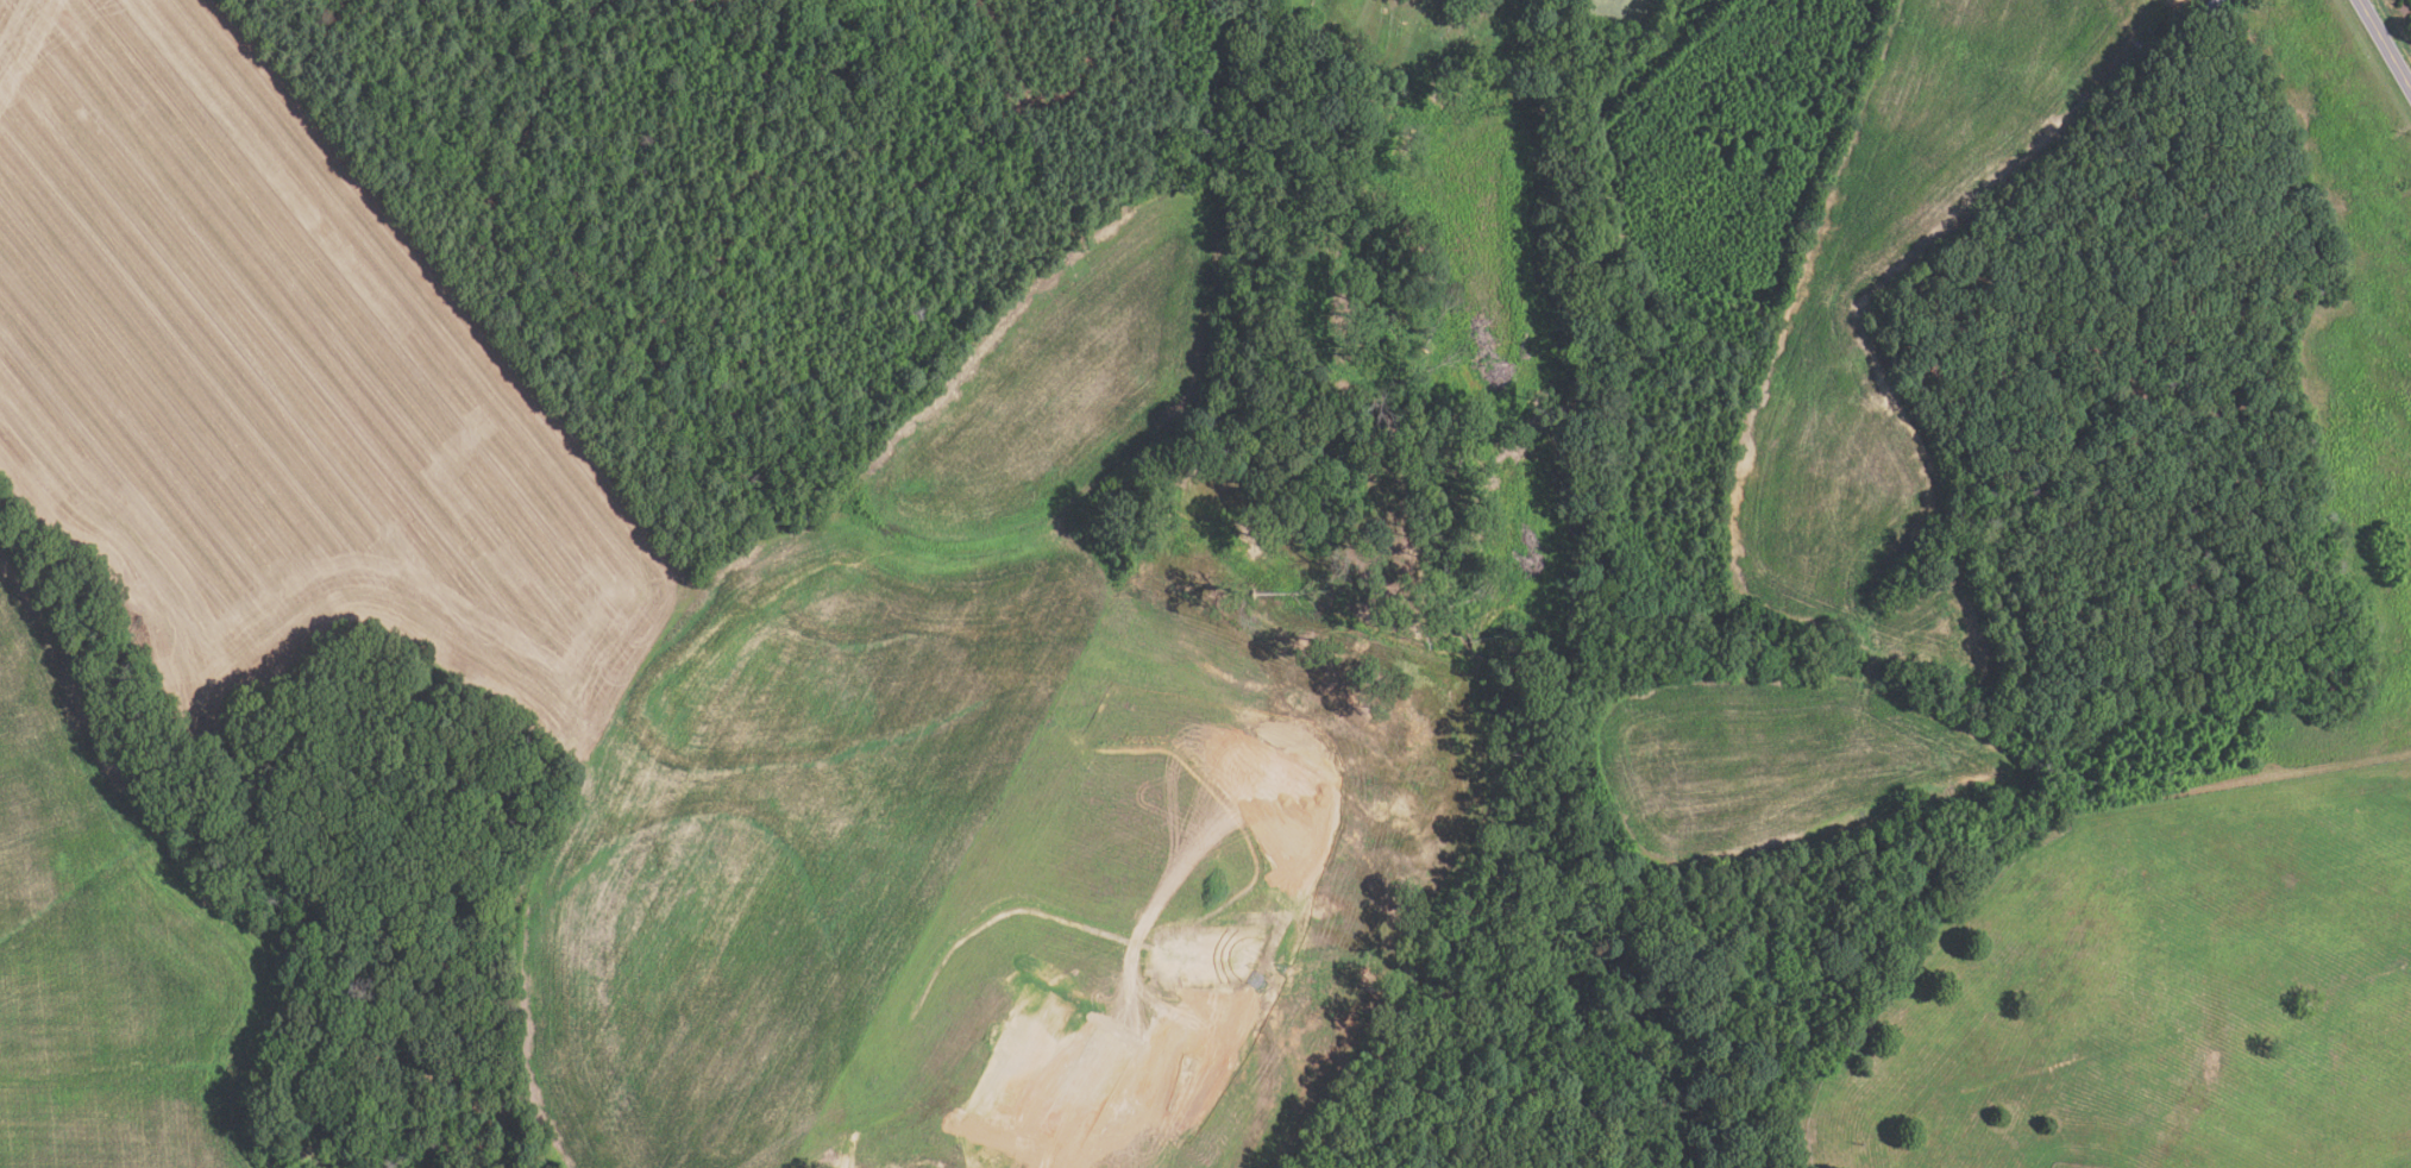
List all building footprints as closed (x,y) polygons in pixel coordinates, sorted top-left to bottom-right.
[(2199,8),(2210,0),(2225,0),(2205,15),(2199,8)]
